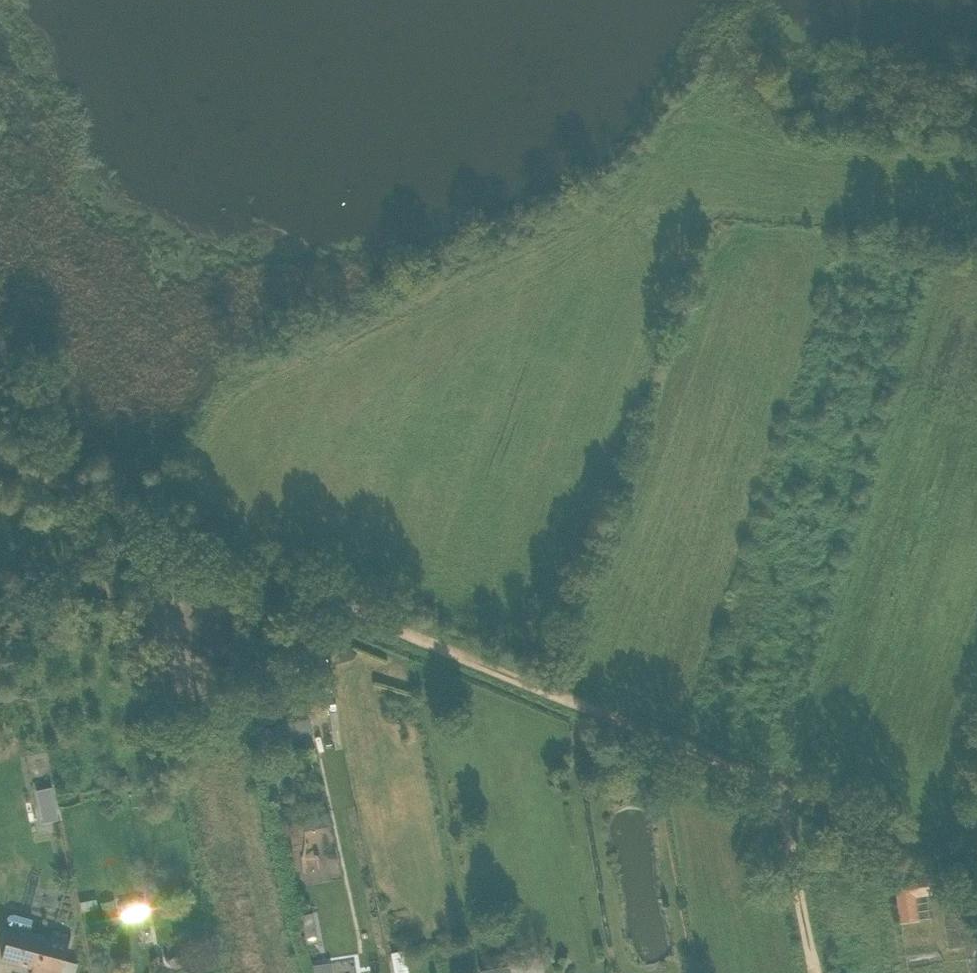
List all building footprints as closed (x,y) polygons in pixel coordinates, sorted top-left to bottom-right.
[(343,662),(355,658),(350,644),(338,648),(343,662)] [(266,754),(284,750),(282,744),(295,741),(292,725),(278,727),(278,726),(261,729),(266,754)] [(43,825),(57,820),(51,802),(37,807),(43,825)] [(303,824),(328,823),(328,813),(303,815),(303,824)] [(894,881),(900,924),(919,921),(916,898),(932,895),(929,876),(894,881)] [(81,912),(98,909),(96,899),(80,902),(81,912)] [(123,919),(146,914),(143,901),(120,906),(123,919)] [(308,947),(316,945),(309,913),(299,915),(303,932),(304,931),(308,947)] [(71,935),(52,930),(51,936),(30,931),(33,920),(15,915),(11,915),(8,918),(7,921),(8,924),(10,926),(2,960),(32,968),(31,972),(61,972),(71,935)] [(404,950),(391,953),(395,972),(409,972),(404,950)] [(77,962),(66,958),(62,972),(74,972),(77,962)]
